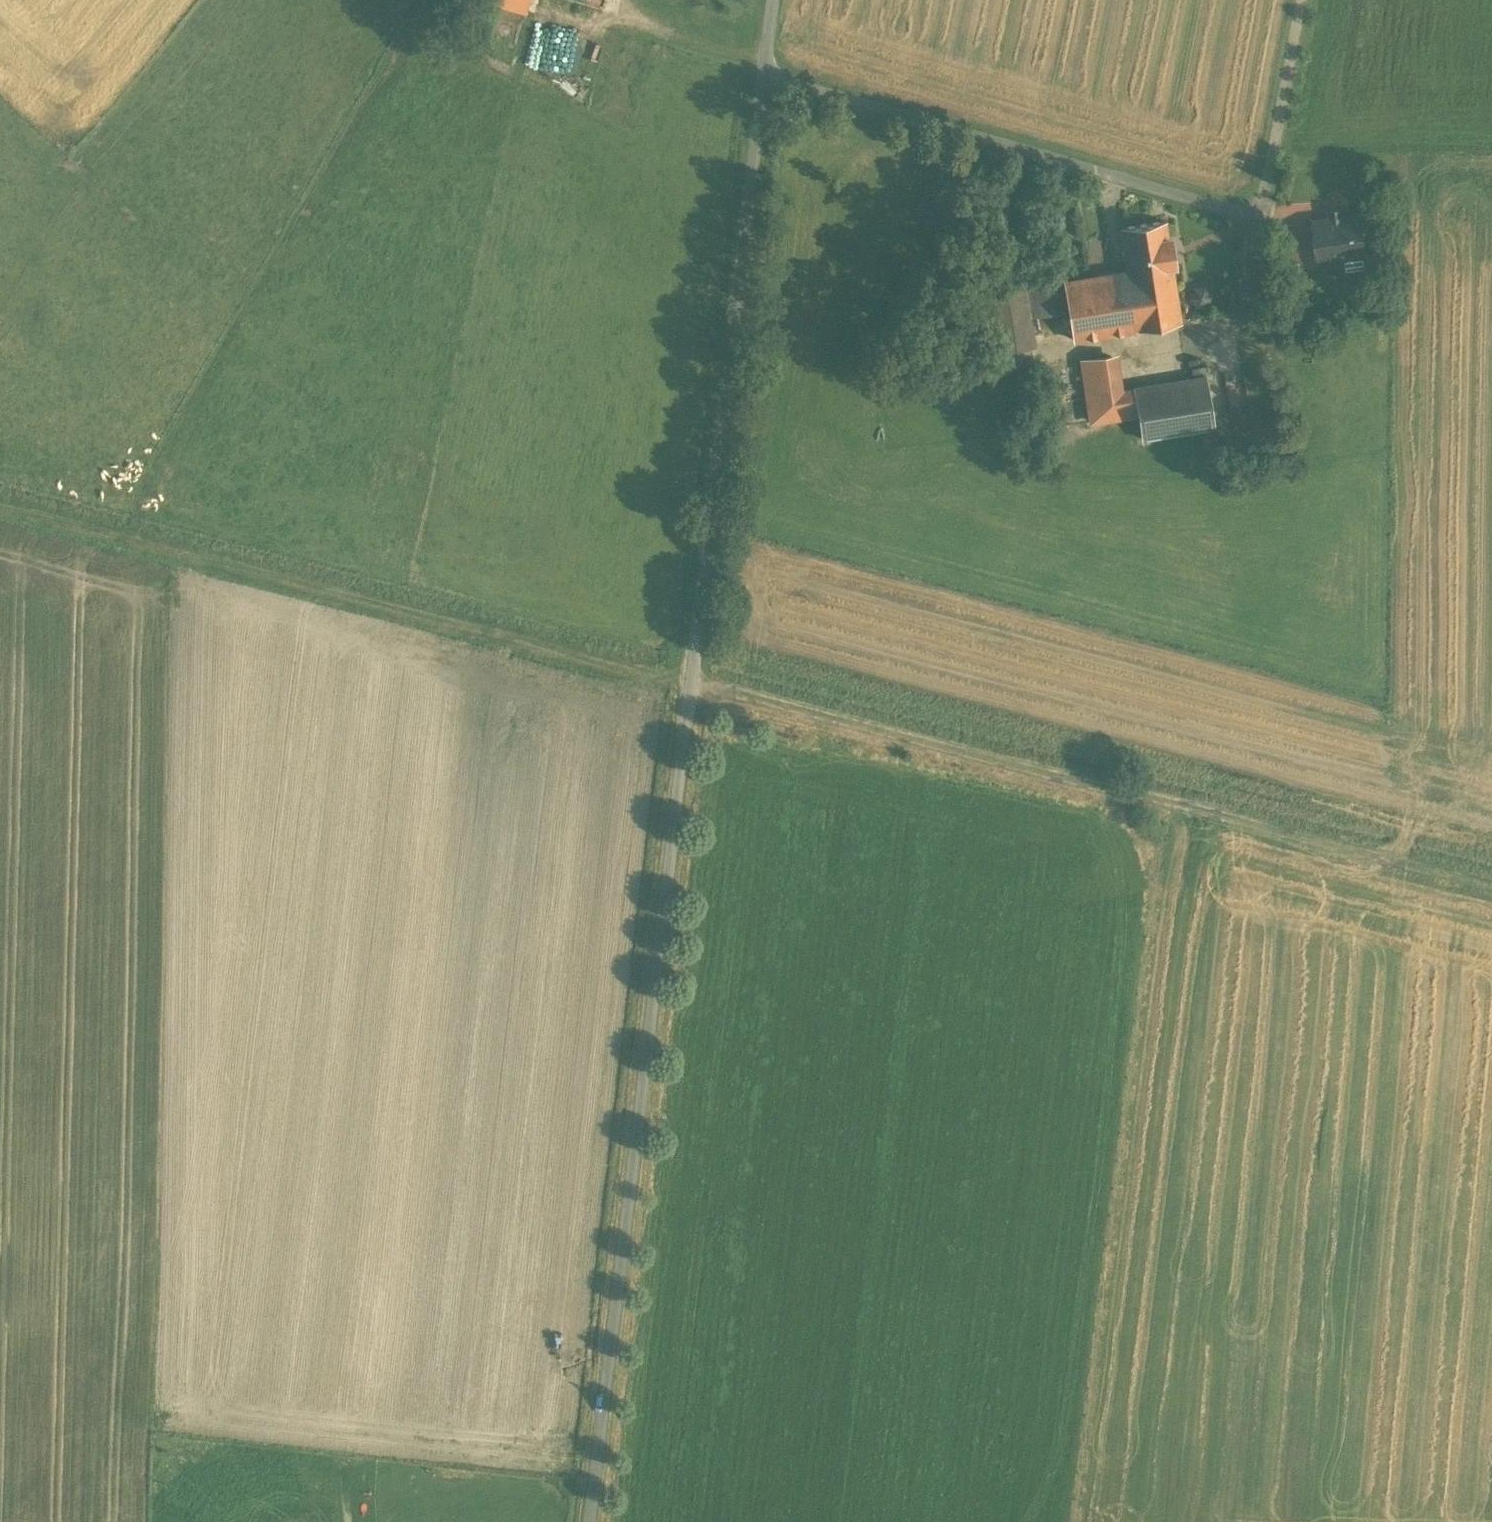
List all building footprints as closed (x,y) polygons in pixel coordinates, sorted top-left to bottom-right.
[(525,0),(485,0),(525,11),(528,1),(525,0)] [(557,32),(537,18),(511,52),(516,56),(531,67),(536,60),(557,32)] [(1360,207),(1309,215),(1317,262),(1368,254),(1360,207)] [(1128,271),(1064,281),(1069,310),(1074,338),(1181,321),(1165,220),(1121,227),(1128,271)] [(1069,310),(1064,281),(1025,287),(1030,316),(1069,310)] [(1198,300),(1214,301),(1215,284),(1199,283),(1198,300)] [(1104,355),(1082,359),(1091,420),(1137,413),(1138,415),(1142,437),(1201,428),(1214,425),(1205,375),(1109,391),(1104,355)]
